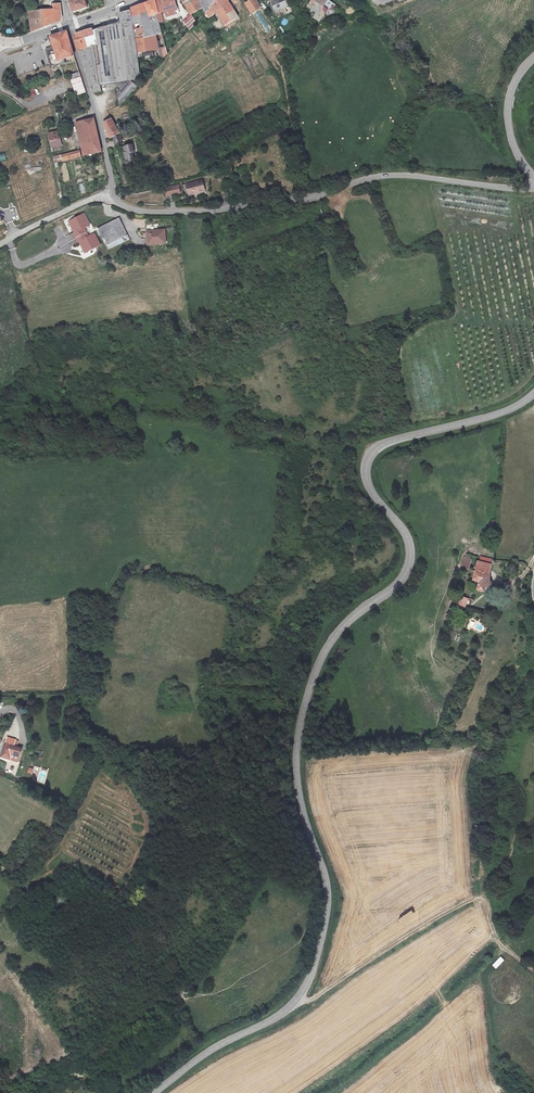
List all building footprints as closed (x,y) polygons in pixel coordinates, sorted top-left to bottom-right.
[(70,15),(84,10),(82,0),(66,0),(67,3),(70,15)] [(159,13),(156,0),(155,0),(141,5),(146,16),(159,13)] [(159,13),(161,21),(165,21),(163,12),(167,11),(169,19),(181,16),(176,0),(156,0),(159,13)] [(205,8),(200,0),(184,0),(192,12),(194,15),(205,8)] [(205,8),(208,13),(209,13),(220,3),(219,0),(200,0),(205,8)] [(209,13),(212,18),(217,13),(227,27),(228,26),(240,18),(230,1),(231,0),(224,0),(220,3),(209,13)] [(243,3),(250,14),(261,7),(256,0),(248,0),(243,3)] [(269,4),(273,15),(287,9),(283,0),(278,0),(269,4)] [(323,15),(329,6),(321,1),(322,0),(311,0),(309,4),(323,15)] [(323,15),(309,4),(305,10),(314,17),(311,22),(317,25),(323,15)] [(151,41),(136,44),(138,52),(159,49),(162,60),(168,53),(161,21),(159,13),(146,16),(141,5),(138,6),(147,26),(151,41)] [(57,6),(55,6),(50,7),(50,10),(26,14),(28,33),(58,23),(58,16),(57,6)] [(134,30),(136,44),(151,41),(147,26),(138,6),(131,9),(131,11),(133,31),(134,30)] [(140,84),(133,31),(131,11),(121,14),(123,22),(101,29),(100,25),(83,31),(89,49),(80,52),(87,76),(90,86),(93,86),(94,93),(102,92),(101,85),(117,82),(121,106),(140,84)] [(194,15),(192,12),(189,15),(196,26),(199,22),(194,15)] [(89,49),(83,31),(76,33),(79,40),(77,41),(80,52),(89,49)] [(68,32),(48,39),(51,43),(54,52),(48,54),(53,68),(67,64),(65,59),(72,58),(74,62),(77,61),(68,32)] [(69,79),(76,99),(84,95),(78,75),(69,79)] [(113,135),(120,132),(113,119),(105,123),(111,136),(113,135)] [(93,121),(76,126),(83,159),(100,155),(93,121)] [(120,132),(113,135),(116,145),(123,144),(120,132)] [(57,136),(44,138),(46,153),(60,151),(57,136)] [(134,156),(131,147),(122,150),(128,173),(136,171),(131,156),(134,156)] [(57,165),(80,159),(79,154),(56,160),(57,165)] [(201,183),(185,187),(188,198),(204,194),(201,183)] [(179,185),(164,187),(165,197),(180,195),(179,185)] [(90,217),(74,224),(85,247),(101,240),(90,217)] [(106,250),(125,241),(117,225),(99,233),(106,250)] [(168,247),(165,233),(148,237),(150,249),(161,247),(161,249),(168,247)] [(483,594),(490,567),(477,563),(472,582),(478,584),(476,592),(483,594)] [(455,606),(463,608),(466,602),(469,603),(470,600),(466,599),(466,601),(458,598),(455,606)] [(4,739),(0,753),(0,759),(9,761),(14,741),(4,739)] [(501,956),(492,965),(496,969),(505,960),(501,956)]
